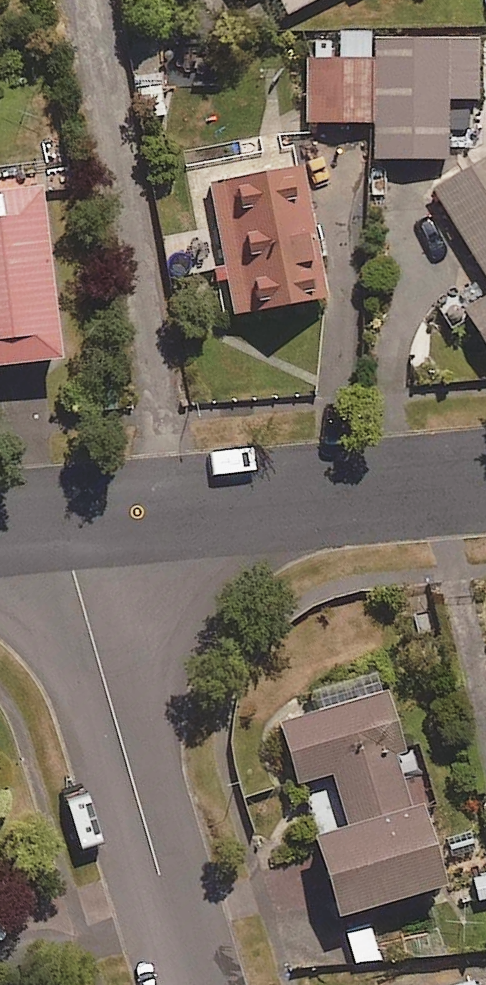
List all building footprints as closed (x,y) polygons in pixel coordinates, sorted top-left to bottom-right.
[(282,20),(320,0),(272,0),(282,20)] [(304,38),(304,124),(370,124),(370,86),(369,37),(304,38)] [(369,37),(370,86),(370,124),(370,161),(441,160),(441,102),(480,101),(479,37),(369,37)] [(224,315),(316,302),(294,149),(187,164),(197,231),(212,229),(224,315)] [(430,194),(485,284),(485,160),(430,194)] [(53,362),(36,182),(0,185),(0,367),(53,362)] [(485,357),(485,297),(458,314),(485,357)] [(327,834),(305,841),(329,923),(441,890),(418,814),(435,809),(418,751),(401,756),(376,670),(309,689),(315,710),(275,722),(294,788),(328,778),(332,791),(316,796),(327,834)] [(467,879),(472,901),(485,898),(485,875),(467,879)] [(348,954),(350,967),(378,962),(371,922),(343,927),(345,938),(331,941),(334,957),(348,954)]
